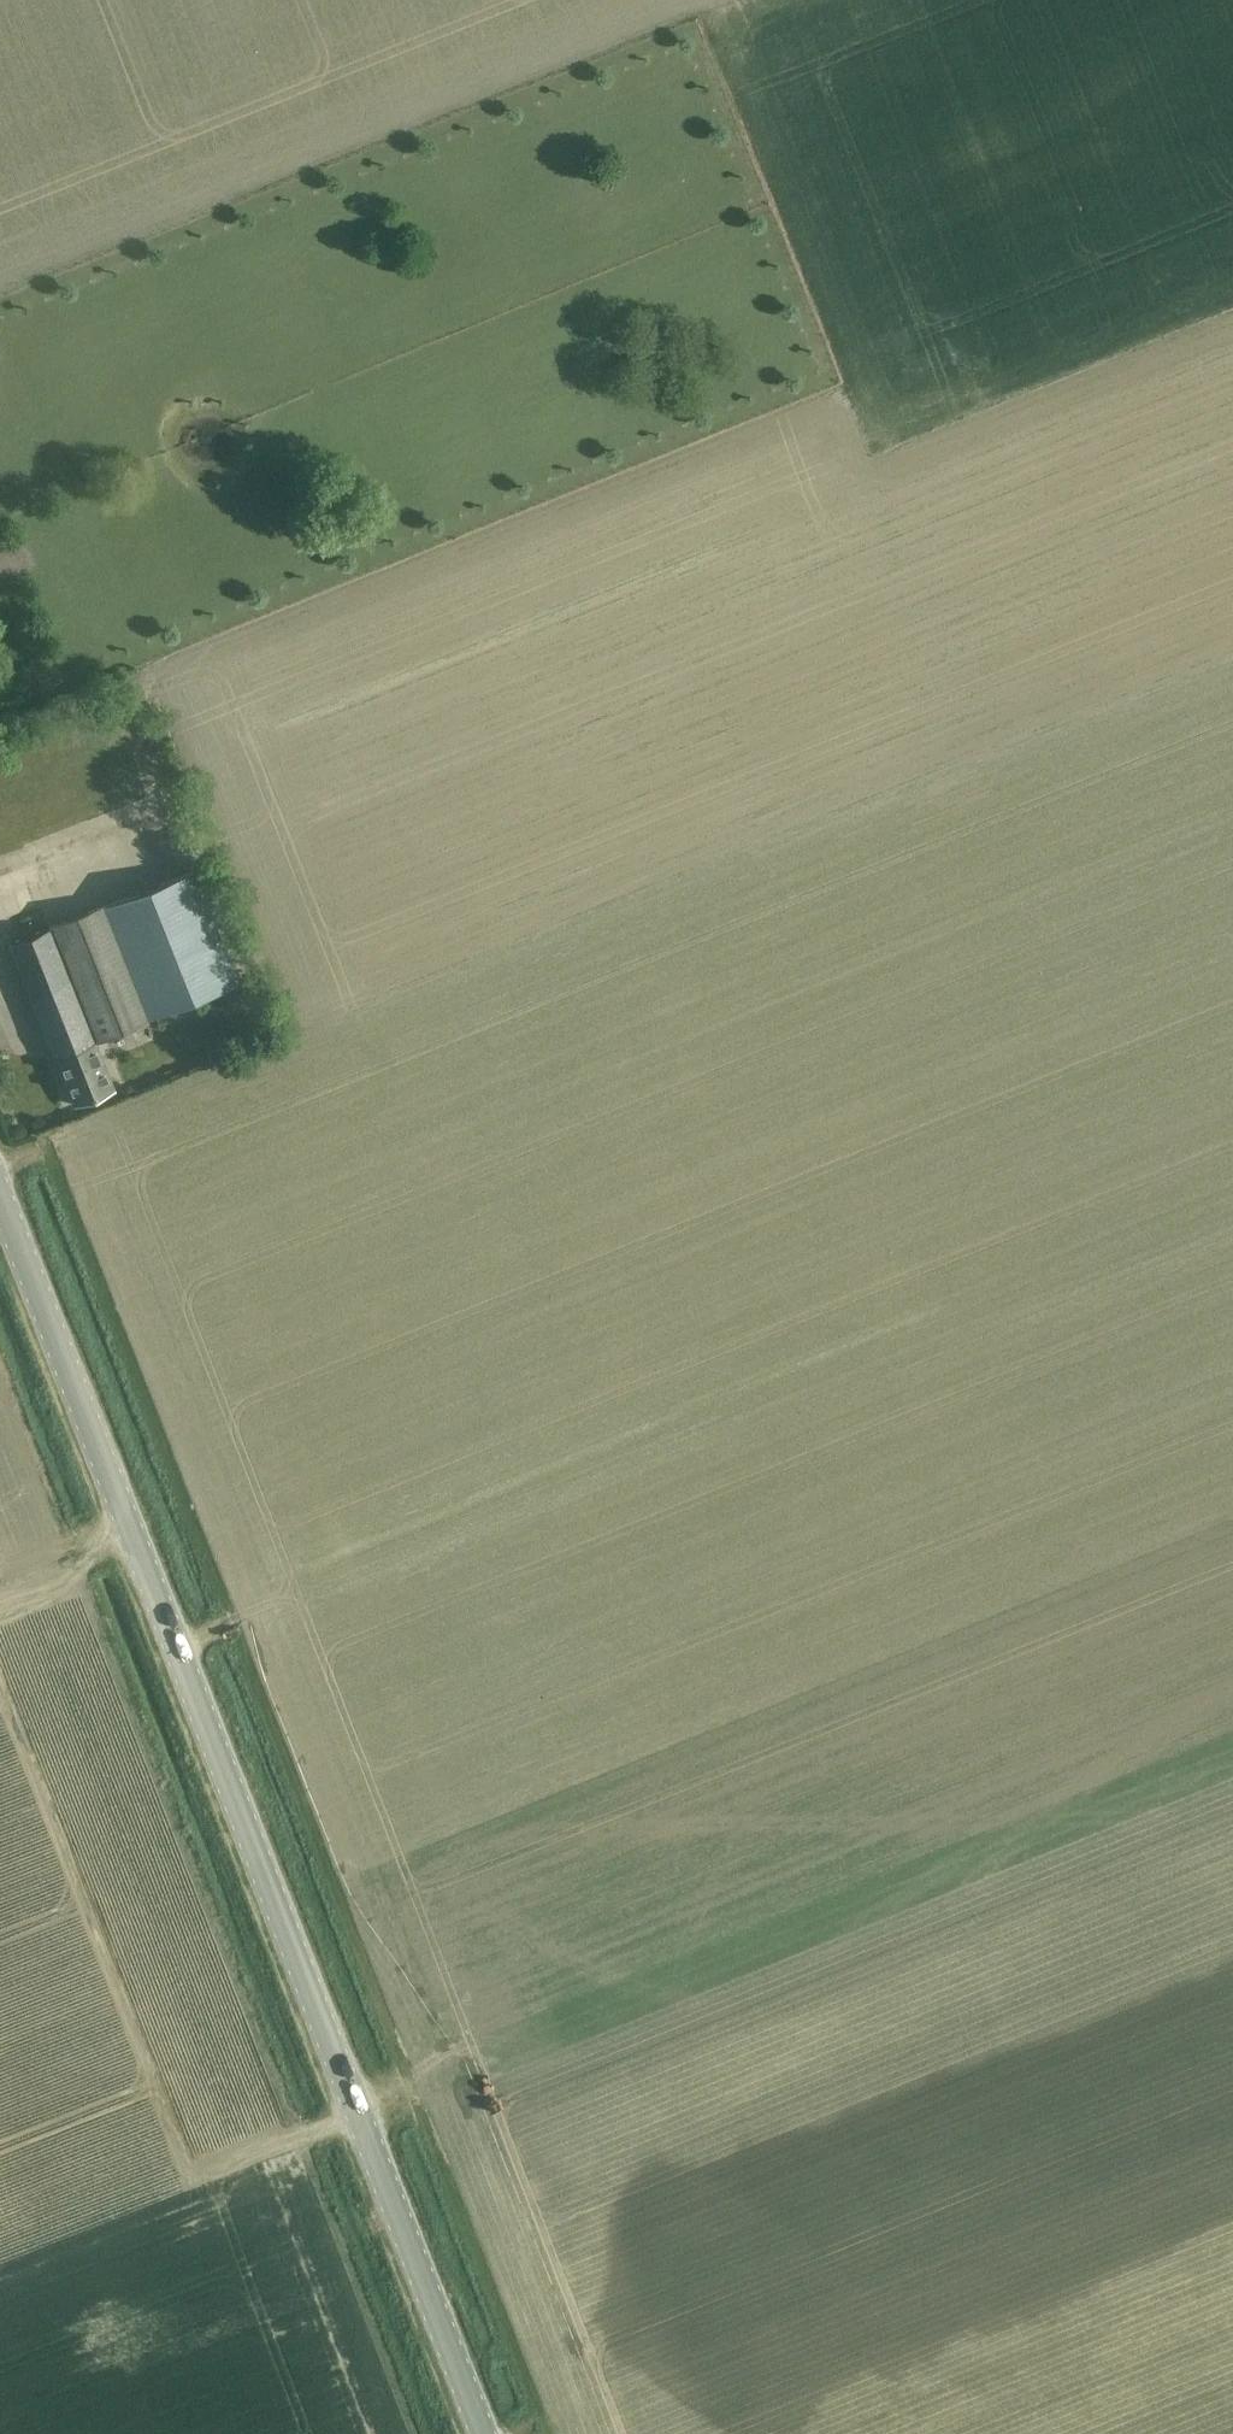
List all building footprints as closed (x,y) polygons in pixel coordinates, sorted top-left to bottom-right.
[(238,981),(194,870),(10,941),(54,1052),(95,1037),(238,981)] [(113,1085),(95,1037),(54,1052),(73,1101),(113,1085)]
